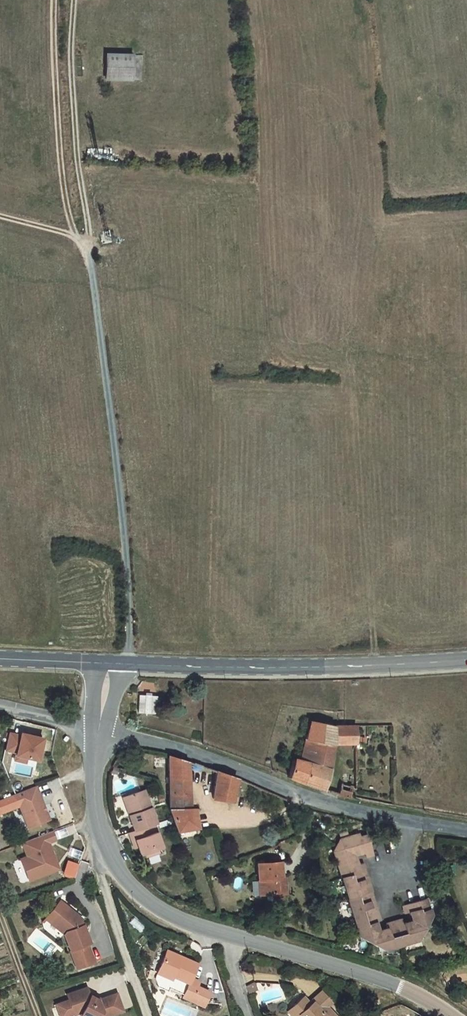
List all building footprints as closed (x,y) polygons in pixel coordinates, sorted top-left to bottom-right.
[(140,79),(115,77),(113,101),(126,102),(128,99),(138,100),(140,79)] [(135,694),(135,713),(154,713),(155,694),(135,694)] [(356,761),(355,743),(309,738),(302,775),(294,775),(290,792),(322,804),(333,759),(356,761)] [(17,753),(7,751),(3,768),(13,770),(13,773),(23,775),(35,778),(40,756),(24,752),(24,755),(17,753)] [(164,772),(165,827),(170,844),(171,849),(193,845),(190,823),(185,823),(185,793),(185,778),(164,772)] [(237,795),(216,787),(212,815),(233,818),(237,795)] [(359,812),(358,799),(343,798),(339,807),(359,812)] [(34,807),(13,815),(17,827),(25,849),(46,842),(34,807)] [(153,848),(140,809),(125,813),(130,830),(124,832),(131,854),(153,848)] [(119,815),(124,832),(130,830),(125,813),(119,815)] [(0,819),(0,832),(17,827),(13,815),(0,819)] [(158,867),(153,848),(131,854),(129,855),(136,873),(158,867)] [(355,852),(355,849),(335,856),(330,868),(356,954),(381,968),(415,957),(429,932),(424,916),(399,922),(403,933),(408,931),(410,939),(406,943),(403,941),(400,942),(400,937),(382,943),(383,946),(378,951),(372,948),(375,945),(375,941),(378,940),(372,922),(368,924),(359,897),(365,895),(360,879),(353,880),(351,871),(359,869),(361,873),(370,870),(363,850),(355,852)] [(48,853),(18,864),(25,884),(18,887),(24,901),(48,893),(46,888),(52,886),(44,864),(51,862),(48,853)] [(69,876),(63,897),(74,900),(79,879),(69,876)] [(23,878),(16,880),(18,887),(25,884),(23,878)] [(274,879),(251,881),(253,897),(256,897),(257,911),(268,910),(278,909),(279,909),(278,894),(276,894),(274,879)] [(372,922),(365,895),(359,897),(368,924),(372,922)] [(278,909),(268,910),(269,919),(278,918),(278,909)] [(61,921),(56,926),(64,934),(69,929),(61,921)] [(64,934),(56,926),(47,936),(64,952),(63,954),(74,989),(91,984),(86,965),(88,964),(82,946),(80,947),(79,944),(82,940),(69,929),(64,934)] [(64,952),(47,936),(45,938),(63,954),(64,952)] [(162,971),(153,993),(156,1005),(164,1007),(165,1006),(181,1012),(180,1015),(204,1015),(205,1011),(190,1006),(192,1000),(186,998),(192,982),(162,971)] [(253,1000),(245,1004),(248,1012),(256,1007),(253,1000)]
